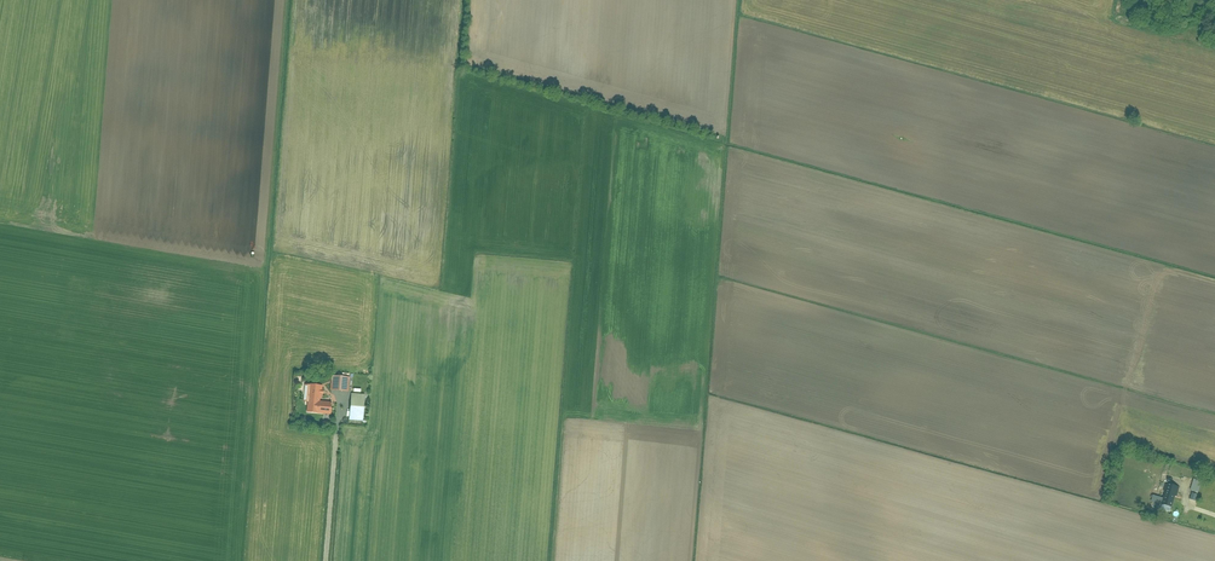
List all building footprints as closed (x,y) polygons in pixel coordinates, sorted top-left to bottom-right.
[(349,378),(332,376),(331,389),(348,391),(349,378)] [(307,402),(306,413),(331,415),(332,403),(321,401),(323,387),(305,385),(303,401),(307,402)] [(364,396),(351,395),(349,420),(362,421),(364,396)] [(1173,508),(1179,488),(1166,484),(1162,495),(1154,493),(1152,501),(1173,508)]
